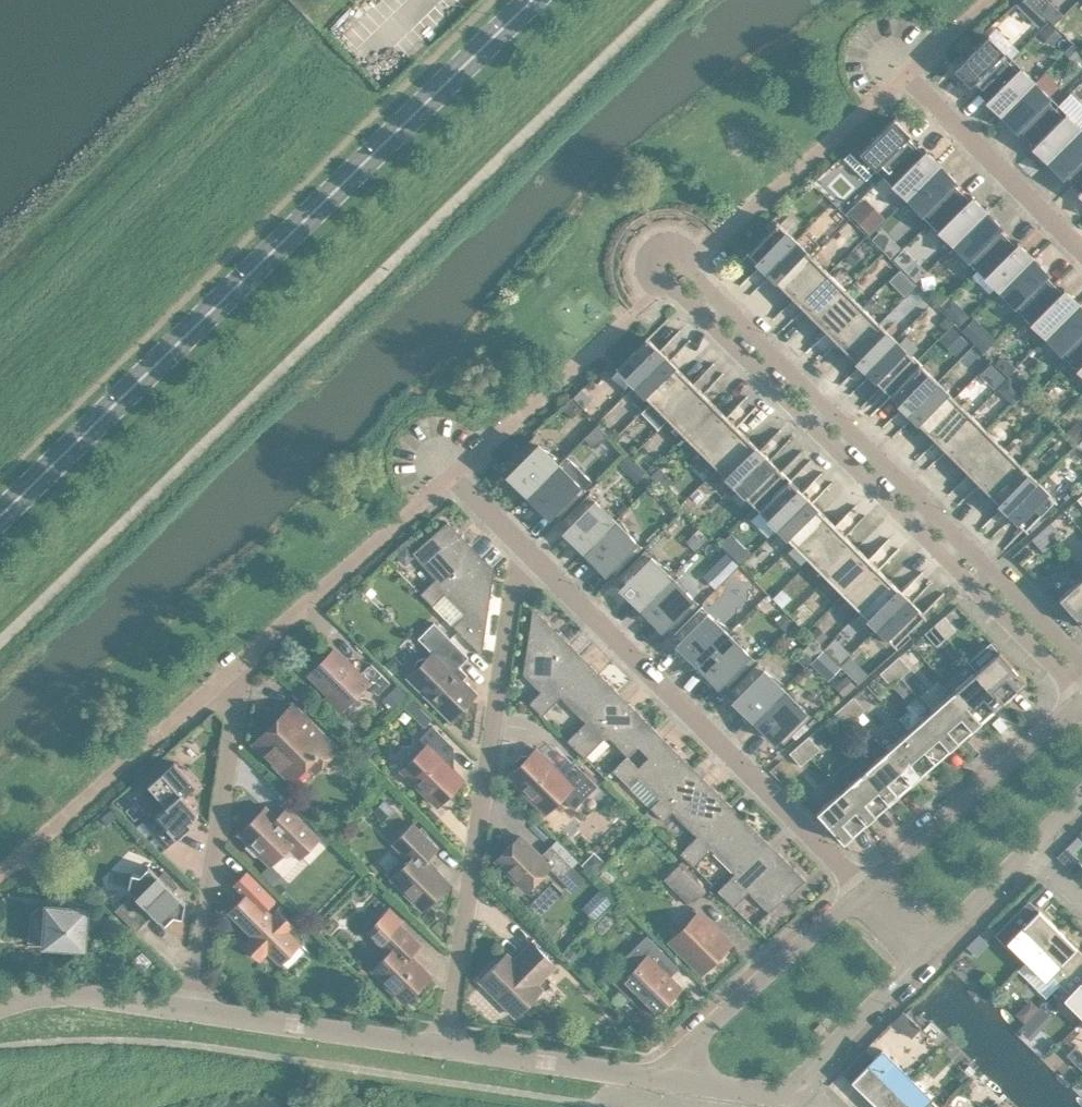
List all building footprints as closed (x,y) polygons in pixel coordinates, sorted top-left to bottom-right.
[(1040,6),(1034,0),(1015,0),(1031,15),(1040,6)] [(1045,11),(1054,1),(1053,0),(1034,0),(1040,6),(1045,11)] [(1040,9),(1030,19),(1043,31),(1053,21),(1040,9)] [(964,68),(971,75),(1003,44),(979,20),(944,55),(961,71),(964,68)] [(1063,30),(1055,39),(1064,47),(1072,39),(1063,30)] [(976,86),(991,102),(1026,67),(1003,44),(971,75),(979,83),(976,86)] [(1010,114),(1017,122),(1049,90),(1026,67),(991,102),(1007,117),(1010,114)] [(1022,132),(1037,148),(1072,113),(1049,90),(1017,122),(1025,129),(1022,132)] [(867,155),(874,162),(905,130),(897,123),(901,120),(884,103),(850,138),(846,133),(835,144),(857,166),(867,155)] [(1064,168),(1081,150),(1081,124),(1072,113),(1037,148),(1053,164),(1056,160),(1064,168)] [(874,162),(897,185),(931,150),(916,135),(912,138),(905,130),(874,162)] [(897,185),(920,208),(951,177),(944,169),(947,166),(931,150),(897,185)] [(1081,193),(1081,150),(1064,168),(1071,175),(1068,179),(1081,193)] [(920,208),(943,231),(977,197),(962,181),(959,184),(951,177),(920,208)] [(855,184),(841,200),(861,218),(875,203),(855,184)] [(943,231),(966,254),(997,223),(990,215),(993,212),(977,197),(943,231)] [(764,204),(756,213),(760,217),(768,209),(764,204)] [(739,238),(756,255),(786,225),(768,208),(768,209),(760,217),(739,238)] [(966,254),(989,277),(1024,243),(1008,227),(1005,230),(997,223),(966,254)] [(756,255),(772,272),(802,242),(786,225),(756,255)] [(884,226),(874,236),(881,243),(891,233),(884,226)] [(843,235),(836,244),(843,250),(851,242),(843,235)] [(772,272),(789,288),(819,258),(802,242),(772,272)] [(989,277),(1012,300),(1044,269),(1036,262),(1039,258),(1024,243),(989,277)] [(906,246),(896,257),(906,267),(916,256),(906,246)] [(789,288),(806,305),(836,275),(819,258),(789,288)] [(1012,300),(1035,323),(1070,289),(1054,273),(1051,277),(1044,269),(1012,300)] [(806,305),(822,322),(852,292),(836,275),(806,305)] [(941,284),(932,294),(939,300),(946,293),(946,289),(941,284)] [(1059,347),(1081,323),(1081,301),(1070,289),(1035,323),(1059,347)] [(822,322),(839,338),(869,308),(852,292),(822,322)] [(937,303),(930,310),(936,315),(943,308),(937,303)] [(965,304),(953,317),(963,327),(975,314),(965,304)] [(839,338),(855,355),(886,325),(869,308),(839,338)] [(942,313),(930,325),(946,341),(958,328),(942,313)] [(1081,370),(1081,369),(1081,323),(1059,347),(1081,370)] [(608,354),(625,371),(655,341),(638,324),(608,354)] [(886,325),(855,355),(873,372),(903,342),(886,325)] [(625,371),(641,387),(671,357),(655,341),(625,371)] [(992,344),(987,350),(998,361),(1006,353),(997,344),(992,344)] [(881,380),(898,397),(928,367),(911,350),(881,380)] [(641,387),(658,404),(688,374),(671,357),(641,387)] [(898,397),(914,414),(945,384),(928,367),(898,397)] [(658,404),(675,421),(705,391),(688,374),(658,404)] [(563,384),(554,393),(563,403),(572,394),(563,384)] [(914,414),(931,431),(961,400),(945,384),(914,414)] [(1044,390),(1036,397),(1043,405),(1051,397),(1044,390)] [(675,421),(691,437),(721,407),(705,391),(675,421)] [(931,431),(948,447),(978,417),(961,400),(931,431)] [(691,437),(708,454),(738,424),(721,407),(691,437)] [(1067,408),(1055,419),(1065,429),(1077,418),(1067,408)] [(588,410),(576,424),(586,433),(598,420),(588,410)] [(948,447),(964,464),(995,434),(978,417),(948,447)] [(506,472),(516,482),(549,449),(546,446),(548,443),(534,434),(523,423),(495,450),(502,457),(499,461),(508,470),(506,472)] [(708,454),(725,470),(755,440),(738,424),(708,454)] [(964,464),(981,480),(1011,450),(995,434),(964,464)] [(755,440),(725,470),(742,488),(772,458),(755,440)] [(549,449),(516,482),(526,492),(528,490),(538,500),(541,496),(548,503),(576,476),(564,465),(556,450),(552,452),(549,449)] [(981,480),(998,497),(1028,467),(1011,450),(981,480)] [(649,453),(641,462),(655,474),(663,466),(649,453)] [(750,496),(767,513),(797,483),(780,466),(750,496)] [(1028,467),(998,497),(1015,514),(1045,484),(1028,467)] [(646,471),(641,477),(649,484),(654,478),(646,471)] [(1077,476),(1067,485),(1079,498),(1081,495),(1081,482),(1077,476)] [(563,529),(573,538),(605,506),(603,503),(605,499),(590,491),(579,479),(552,506),(559,514),(555,517),(565,527),(563,529)] [(767,513),(784,529),(814,499),(797,483),(767,513)] [(784,529),(800,546),(830,516),(814,499),(784,529)] [(605,506),(573,538),(583,548),(584,547),(594,556),(598,552),(605,560),(632,532),(621,521),(612,507),(608,509),(605,506)] [(411,579),(423,591),(471,541),(437,507),(403,537),(426,564),(411,579)] [(1041,508),(1032,516),(1043,529),(1053,521),(1041,508)] [(688,515),(676,528),(686,536),(698,524),(688,515)] [(800,546),(817,563),(847,533),(830,516),(800,546)] [(1043,529),(1032,516),(1022,525),(1033,538),(1043,529)] [(731,528),(721,538),(730,547),(741,537),(731,528)] [(817,563),(833,579),(863,549),(847,533),(817,563)] [(619,585),(629,595),(662,562),(659,559),(661,556),(647,547),(635,536),(608,563),(615,570),(612,574),(621,583),(619,585)] [(716,538),(703,551),(716,563),(728,550),(716,538)] [(471,541),(423,591),(472,640),(484,554),(471,541)] [(833,579),(850,596),(880,566),(863,549),(833,579)] [(1072,563),(1081,574),(1081,554),(1072,563)] [(662,562),(629,595),(639,605),(641,603),(650,612),(654,609),(661,616),(688,589),(677,577),(668,563),(665,565),(662,562)] [(1072,563),(1049,583),(1076,614),(1081,609),(1081,574),(1072,563)] [(850,596),(867,612),(897,582),(880,566),(850,596)] [(897,582),(867,612),(884,630),(914,600),(897,582)] [(513,658),(531,676),(532,677),(569,639),(523,592),(513,658)] [(676,641),(685,651),(718,618),(715,615),(717,612),(703,603),(692,592),(664,619),(672,626),(668,630),(677,640),(676,641)] [(775,599),(767,606),(775,616),(783,608),(775,599)] [(935,602),(925,610),(936,623),(946,615),(935,602)] [(399,662),(440,704),(466,679),(452,665),(458,660),(449,651),(458,642),(424,607),(408,623),(423,638),(417,643),(412,643),(408,646),(405,650),(405,656),(399,662)] [(936,623),(925,610),(915,619),(927,632),(936,623)] [(807,611),(800,619),(810,629),(818,621),(807,611)] [(718,618),(685,651),(695,661),(697,659),(707,669),(710,665),(718,672),(745,645),(733,634),(725,619),(721,621),(718,618)] [(803,625),(791,637),(802,648),(813,636),(803,625)] [(357,669),(368,679),(380,668),(361,649),(350,660),(324,634),(300,659),(320,679),(317,683),(330,696),(357,669)] [(814,636),(801,649),(810,658),(823,645),(814,636)] [(989,636),(966,657),(993,688),(1016,667),(989,636)] [(554,678),(579,703),(580,704),(607,677),(569,639),(532,677),(531,676),(520,688),(532,700),(554,678)] [(384,640),(374,650),(383,659),(393,649),(384,640)] [(841,642),(831,652),(838,659),(848,649),(841,642)] [(889,642),(880,650),(891,663),(901,655),(889,642)] [(732,698),(742,708),(775,675),(772,672),(774,668),(759,660),(748,648),(721,676),(728,683),(724,686),(734,696),(732,698)] [(891,663),(880,650),(870,659),(881,672),(891,663)] [(966,657),(943,677),(970,708),(993,688),(966,657)] [(837,662),(826,672),(834,681),(845,672),(837,662)] [(388,671),(372,687),(381,695),(397,679),(388,671)] [(775,675),(742,708),(752,718),(754,716),(763,725),(767,722),(774,729),(801,701),(790,690),(781,676),(777,678),(775,675)] [(600,724),(617,741),(645,714),(607,677),(580,704),(579,703),(557,726),(575,743),(594,724),(600,724)] [(943,677),(920,697),(948,728),(970,708),(943,677)] [(844,682),(834,690),(846,703),(855,695),(844,682)] [(303,754),(308,754),(326,736),(326,731),(283,688),(243,728),(280,766),(297,749),(303,754)] [(846,703),(834,690),(824,699),(836,712),(846,703)] [(412,694),(405,702),(415,711),(422,704),(412,694)] [(920,697),(898,717),(925,748),(948,728),(920,697)] [(436,740),(444,732),(423,711),(410,723),(417,730),(392,755),(428,791),(453,765),(440,752),(440,744),(436,740)] [(628,763),(649,784),(650,785),(682,752),(645,714),(617,741),(603,755),(619,772),(628,763)] [(898,717),(875,737),(902,767),(925,748),(898,717)] [(799,721),(789,730),(800,743),(810,735),(799,721)] [(800,743),(789,730),(779,739),(791,752),(800,743)] [(552,781),(564,794),(588,771),(564,748),(552,760),(526,734),(518,742),(516,741),(511,741),(505,747),(505,752),(507,753),(498,761),(535,798),(552,781)] [(875,737),(853,757),(880,787),(902,767),(875,737)] [(146,799),(144,796),(132,807),(155,834),(166,824),(167,824),(182,810),(176,803),(181,799),(183,802),(188,797),(174,782),(186,771),(165,747),(138,770),(139,771),(136,774),(136,782),(141,788),(149,788),(152,786),(156,790),(146,799)] [(662,797),(687,821),(687,822),(720,790),(682,752),(650,785),(649,784),(640,793),(654,806),(662,797)] [(853,757),(830,777),(857,807),(880,787),(853,757)] [(857,807),(830,777),(807,797),(834,828),(857,807)] [(374,785),(363,797),(374,806),(384,793),(374,785)] [(700,835),(724,859),(725,859),(757,827),(720,790),(687,822),(687,821),(670,838),(683,852),(700,835)] [(101,792),(90,801),(97,809),(108,800),(101,792)] [(273,806),(268,806),(255,793),(230,818),(239,827),(237,829),(237,832),(245,840),(247,840),(249,838),(260,849),(271,838),(274,841),(278,841),(285,834),(291,841),(308,824),(282,798),(273,806)] [(390,845),(390,849),(393,852),(382,863),(413,894),(438,868),(425,855),(425,851),(416,843),(426,834),(402,810),(385,827),(397,838),(390,845)] [(550,864),(562,852),(541,830),(530,841),(509,821),(486,844),(517,875),(529,863),(535,870),(546,860),(550,864)] [(725,859),(724,859),(707,876),(724,892),(739,877),(759,897),(795,865),(757,827),(725,859)] [(1057,833),(1047,842),(1060,855),(1069,845),(1057,833)] [(584,837),(573,849),(583,859),(595,847),(584,837)] [(164,901),(173,903),(176,888),(160,873),(165,868),(153,856),(148,861),(138,851),(130,860),(121,858),(118,873),(122,877),(105,895),(126,916),(143,898),(155,910),(156,909),(155,909),(164,901)] [(656,864),(681,890),(694,877),(668,852),(656,864)] [(268,947),(288,927),(289,926),(279,916),(284,911),(268,895),(263,900),(255,893),(264,885),(235,856),(223,867),(236,880),(218,897),(242,921),(234,928),(250,944),(258,937),(268,947)] [(591,875),(580,885),(591,897),(602,887),(591,875)] [(18,930),(75,933),(76,920),(90,908),(77,894),(77,892),(75,891),(63,878),(49,890),(45,886),(39,890),(37,890),(37,894),(29,894),(20,898),(18,930)] [(999,928),(1017,946),(1048,914),(1029,895),(1024,900),(1014,890),(992,913),(985,920),(996,931),(999,928)] [(385,976),(395,986),(419,962),(399,941),(409,931),(389,911),(392,908),(378,895),(358,915),(380,936),(363,953),(374,964),(372,966),(383,978),(385,976)] [(662,926),(692,956),(718,930),(688,900),(662,926)] [(1049,970),(1072,948),(1062,938),(1067,933),(1048,914),(1017,946),(1036,965),(1040,960),(1050,969),(1049,970)] [(971,937),(982,926),(973,917),(962,928),(971,937)] [(624,977),(644,998),(669,973),(649,953),(659,943),(636,921),(614,944),(620,950),(604,966),(619,982),(624,977)] [(496,939),(470,965),(505,1001),(532,974),(527,969),(546,951),(521,927),(508,940),(510,942),(505,947),(496,939)] [(561,934),(555,941),(561,947),(567,940),(561,934)] [(1075,1003),(1081,995),(1081,957),(1072,948),(1049,970),(1050,971),(1051,970),(1060,979),(1055,984),(1075,1003)] [(1012,990),(1004,998),(1015,1008),(1022,1000),(1012,990)] [(1031,992),(1021,1003),(1032,1013),(1042,1003),(1031,992)] [(893,997),(884,1006),(889,1011),(898,1002),(893,997)] [(841,1066),(870,1095),(901,1064),(872,1035),(841,1066)] [(959,1050),(954,1055),(960,1061),(965,1056),(959,1050)] [(952,1055),(946,1061),(952,1066),(957,1061),(952,1055)] [(882,1106),(916,1106),(930,1093),(901,1064),(870,1095),(882,1106)] [(930,1093),(916,1106),(944,1106),(930,1093)]
